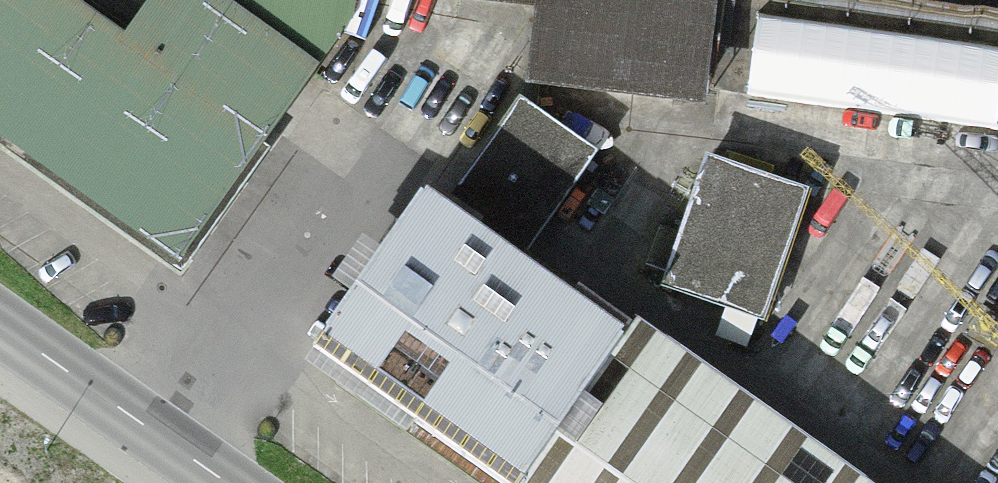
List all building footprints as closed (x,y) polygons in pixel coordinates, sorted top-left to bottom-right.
[(54,0),(0,0),(0,155),(170,274),(311,76),(203,0),(149,0),(117,45),(54,0)] [(311,76),(350,20),(353,0),(203,0),(311,76)] [(442,7),(500,13),(501,0),(443,0),(442,7)] [(518,91),(697,113),(711,0),(530,0),(518,91)] [(877,0),(711,0),(697,113),(997,150),(997,15),(877,0)] [(592,160),(514,107),(434,225),(513,278),(592,160)] [(807,203),(699,166),(653,301),(761,338),(807,203)] [(410,211),(296,370),(456,482),(519,482),(611,354),(410,211)] [(635,329),(522,482),(846,482),(635,329)]
